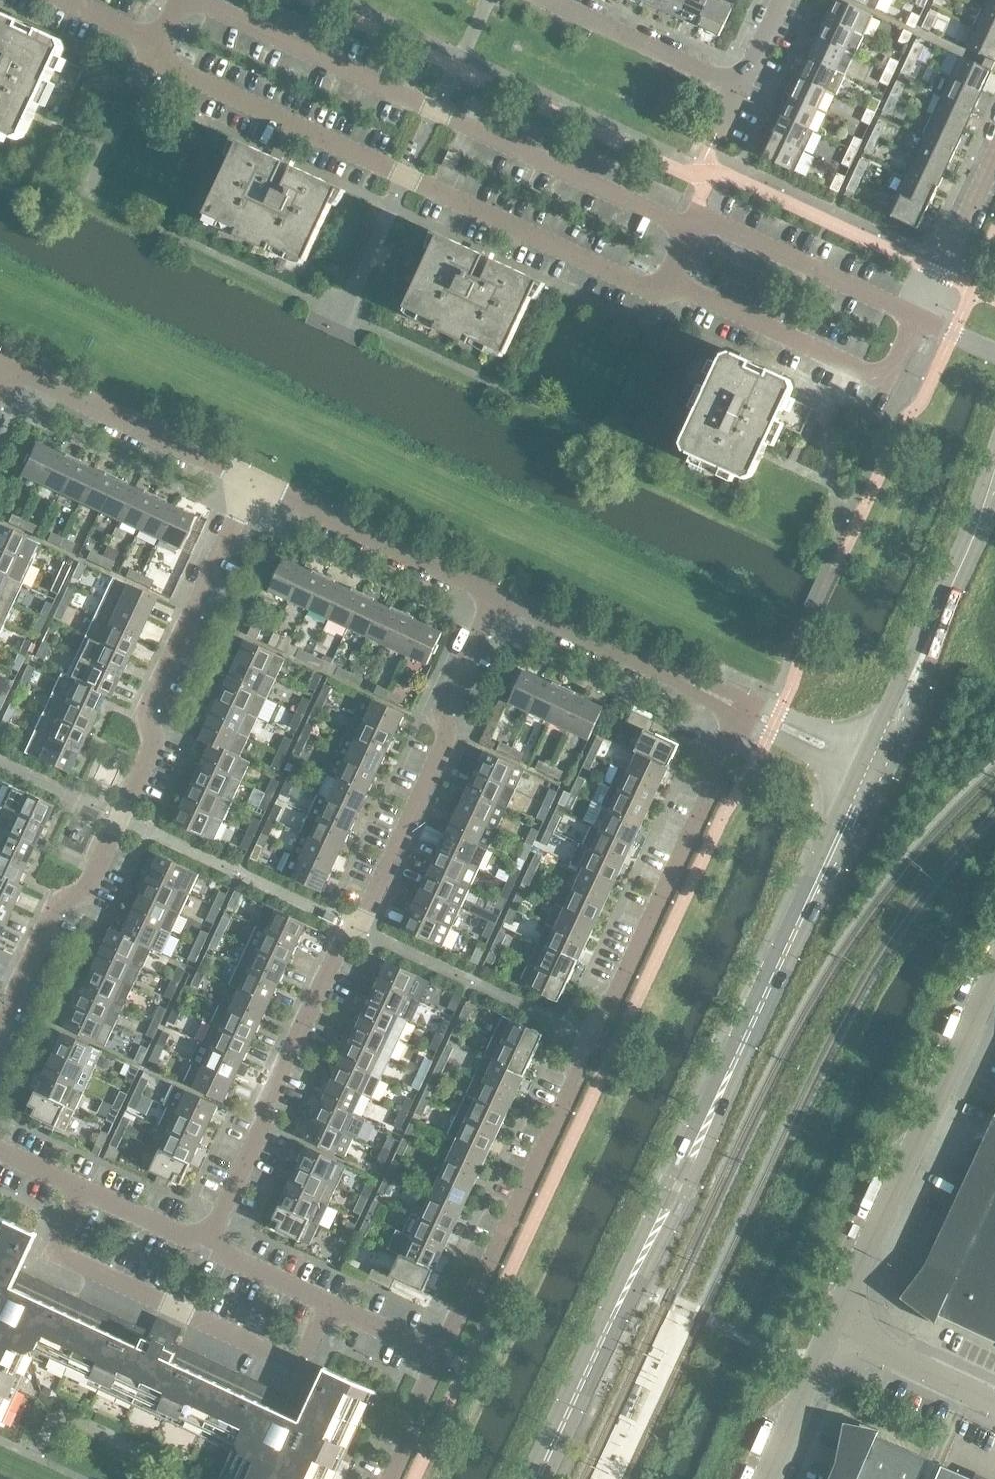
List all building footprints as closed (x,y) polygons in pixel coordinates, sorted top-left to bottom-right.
[(686,0),(663,0),(659,8),(678,17),(686,0)] [(678,17),(698,26),(711,0),(686,0),(678,17)] [(698,26),(719,36),(734,4),(725,0),(711,0),(698,26)] [(827,19),(863,35),(873,15),(840,0),(836,0),(827,19)] [(880,0),(855,0),(875,10),(880,0)] [(982,7),(994,13),(994,0),(985,0),(982,7)] [(982,7),(973,26),(994,37),(994,13),(982,7)] [(922,27),(929,31),(937,15),(929,12),(922,27)] [(7,15),(3,13),(0,14),(0,132),(16,140),(24,137),(26,133),(27,133),(49,84),(73,95),(85,69),(61,58),(64,53),(64,52),(65,48),(63,41),(59,39),(41,30),(41,32),(39,36),(22,28),(24,24),(25,23),(7,14),(7,15)] [(914,28),(920,16),(912,13),(907,24),(914,28)] [(854,55),(863,35),(827,19),(818,38),(854,55)] [(973,26),(963,47),(994,62),(994,37),(973,26)] [(912,33),(904,30),(898,41),(906,45),(912,33)] [(845,75),(854,55),(818,38),(809,58),(835,70),(845,75)] [(915,41),(908,57),(916,60),(923,45),(915,41)] [(959,55),(950,76),(982,91),(991,70),(959,55)] [(909,75),(916,60),(908,57),(901,72),(909,75)] [(827,90),(835,70),(809,58),(800,77),(827,90)] [(893,73),(899,62),(891,58),(885,69),(893,73)] [(888,85),(893,73),(885,69),(880,81),(888,85)] [(973,110),(982,91),(950,76),(941,96),(973,110)] [(817,109),(827,90),(800,77),(791,97),(817,109)] [(905,84),(897,80),(890,95),(898,99),(905,84)] [(890,95),(882,111),(890,115),(898,99),(890,95)] [(964,130),(973,110),(941,96),(932,115),(964,130)] [(808,129),(809,128),(817,109),(791,97),(781,117),(808,129)] [(875,112),(880,101),(872,97),(867,108),(875,112)] [(869,124),(875,112),(867,108),(862,121),(869,124)] [(954,150),(964,130),(932,115),(923,135),(954,150)] [(814,130),(809,128),(808,129),(781,117),(772,136),(804,151),(814,130)] [(878,119),(871,135),(879,138),(886,123),(878,119)] [(872,154),(879,138),(871,135),(864,150),(872,154)] [(945,169),(954,150),(923,135),(913,154),(945,169)] [(795,172),(804,151),(772,136),(763,157),(795,172)] [(854,136),(849,148),(857,152),(862,140),(854,136)] [(206,214),(222,222),(240,230),(237,236),(270,251),(273,245),(306,261),(340,188),(304,171),(301,171),(299,171),(296,172),(294,173),(292,175),(290,177),(288,179),(287,182),(279,178),(280,175),(281,173),(281,171),(281,169),(281,168),(281,166),(281,165),(280,163),(278,160),(277,158),(240,141),(206,214)] [(850,167),(857,152),(849,148),(842,163),(850,167)] [(809,173),(817,154),(806,149),(798,168),(809,173)] [(449,151),(442,165),(455,170),(461,157),(449,151)] [(936,189),(945,169),(913,154),(904,174),(936,189)] [(818,156),(811,171),(832,181),(839,165),(818,156)] [(868,162),(860,159),(853,174),(861,178),(868,162)] [(830,188),(838,192),(845,177),(837,173),(830,188)] [(854,193),(861,178),(853,174),(846,189),(854,193)] [(927,208),(936,189),(904,174),(895,194),(927,208)] [(918,229),(927,208),(895,194),(886,214),(918,229)] [(437,329),(469,344),(472,338),(506,354),(540,281),(503,264),(501,264),(498,264),(496,265),(493,266),(492,267),(490,269),(488,272),(487,274),(479,270),(480,267),(481,265),(481,263),(481,261),(481,260),(480,258),(479,256),(478,253),(476,251),(440,234),(406,307),(439,323),(437,329)] [(735,354),(731,352),(723,355),(721,359),(718,364),(695,353),(683,379),(706,390),(684,439),(689,452),(689,453),(741,477),(745,479),(752,476),(754,472),(755,472),(778,423),(801,434),(813,408),(790,397),(792,392),(794,388),(791,380),(787,378),(769,369),(769,371),(767,375),(750,367),(752,363),(753,362),(735,354)] [(40,484),(55,452),(34,442),(29,454),(27,453),(22,462),(25,463),(19,474),(40,484)] [(59,493),(75,459),(64,453),(63,456),(55,452),(40,484),(59,493)] [(79,502),(94,470),(85,466),(86,464),(75,459),(59,493),(79,502)] [(99,511),(114,477),(103,472),(102,474),(94,470),(79,502),(99,511)] [(118,520),(133,488),(125,484),(126,482),(114,477),(99,511),(118,520)] [(138,529),(154,495),(142,490),(141,492),(133,488),(118,520),(138,529)] [(157,538),(172,507),(164,503),(165,500),(154,495),(138,529),(157,538)] [(193,516),(172,507),(157,538),(178,548),(183,537),(185,538),(190,528),(187,528),(193,516)] [(20,527),(23,519),(11,514),(8,522),(20,527)] [(35,525),(23,519),(20,527),(32,533),(35,525)] [(31,564),(40,544),(0,525),(0,550),(31,564)] [(59,546),(62,538),(51,532),(47,540),(59,546)] [(74,543),(62,538),(59,546),(71,551),(74,543)] [(0,550),(0,573),(21,583),(31,564),(0,550)] [(98,564),(102,556),(90,550),(86,558),(98,564)] [(114,561),(102,556),(98,564),(110,570),(114,561)] [(289,600),(304,568),(284,558),(278,570),(276,569),(272,578),(274,579),(269,590),(289,600)] [(78,561),(72,576),(79,579),(85,565),(78,561)] [(63,562),(56,576),(63,579),(70,565),(63,562)] [(137,582),(141,574),(129,568),(125,577),(137,582)] [(309,609),(325,575),(314,570),(313,572),(304,568),(289,600),(309,609)] [(0,573),(0,597),(12,603),(21,583),(0,573)] [(153,580),(141,574),(137,582),(149,588),(153,580)] [(328,618),(343,586),(335,582),(336,580),(325,575),(309,609),(328,618)] [(57,594),(63,579),(56,576),(50,590),(57,594)] [(111,577),(102,597),(145,617),(152,603),(151,603),(154,596),(111,577)] [(348,627),(364,593),(353,588),(352,590),(343,586),(328,618),(348,627)] [(74,590),(67,587),(66,587),(59,601),(67,605),(74,590)] [(368,636),(382,604),(374,601),(375,598),(364,593),(348,627),(368,636)] [(0,597),(0,621),(3,623),(12,603),(0,597)] [(136,637),(145,617),(102,597),(93,617),(136,637)] [(45,601),(38,615),(45,619),(52,604),(45,601)] [(60,619),(67,605),(59,601),(53,616),(60,619)] [(387,646),(403,611),(392,606),(391,608),(382,604),(368,636),(387,646)] [(407,655),(422,623),(413,619),(414,616),(403,611),(387,646),(407,655)] [(39,633),(45,619),(38,615),(31,630),(39,633)] [(136,637),(93,617),(84,636),(127,657),(136,637)] [(442,632),(422,623),(407,655),(427,664),(433,653),(435,654),(439,645),(437,644),(442,632)] [(252,625),(252,626),(248,634),(257,638),(261,629),(252,625)] [(55,629),(48,626),(41,640),(49,644),(55,629)] [(277,648),(282,637),(274,633),(269,644),(277,648)] [(127,657),(84,636),(75,656),(118,676),(127,657)] [(285,652),(290,641),(282,637),(277,648),(285,652)] [(24,657),(31,642),(24,639),(17,653),(24,657)] [(42,658),(49,644),(41,640),(34,655),(42,658)] [(246,640),(236,660),(276,678),(286,658),(246,640)] [(308,662),(312,654),(300,648),(296,656),(308,662)] [(18,671),(24,657),(17,653),(11,668),(18,671)] [(324,660),(312,654),(308,662),(320,668),(324,660)] [(108,697),(118,676),(75,656),(66,674),(66,676),(104,693),(103,694),(108,697)] [(267,698),(276,678),(236,660),(227,680),(267,698)] [(27,664),(21,679),(28,682),(34,667),(27,664)] [(347,680),(351,672),(339,666),(335,675),(347,680)] [(529,711),(544,680),(523,670),(518,681),(516,680),(511,690),(514,691),(508,702),(529,711)] [(94,713),(103,694),(104,693),(66,676),(66,674),(61,672),(51,693),(94,713)] [(322,675),(315,672),(308,687),(315,690),(322,675)] [(363,678),(351,672),(347,680),(359,686),(363,678)] [(0,690),(0,693),(6,696),(13,681),(6,678),(0,690)] [(21,696),(28,682),(21,679),(14,693),(21,696)] [(258,718),(267,698),(227,680),(218,699),(258,718)] [(548,721),(564,686),(553,681),(552,683),(544,680),(529,711),(548,721)] [(325,683),(318,698),(325,701),(332,687),(325,683)] [(386,699),(390,690),(378,685),(374,693),(386,699)] [(568,730),(583,698),(574,694),(575,692),(564,686),(548,721),(568,730)] [(402,696),(390,690),(386,699),(398,704),(402,696)] [(85,732),(94,713),(51,693),(42,712),(85,732)] [(304,715),(310,701),(303,697),(296,712),(304,715)] [(318,716),(325,701),(318,698),(311,713),(318,716)] [(603,707),(583,698),(568,730),(588,739),(603,707)] [(249,737),(258,718),(218,699),(209,719),(249,737)] [(374,700),(364,720),(395,734),(404,714),(374,700)] [(9,703),(2,718),(9,721),(16,707),(9,703)] [(634,751),(637,752),(638,751),(668,765),(678,744),(650,731),(655,721),(632,710),(626,722),(644,730),(634,751)] [(76,752),(85,732),(42,712),(33,732),(76,752)] [(297,730),(304,715),(296,712),(290,726),(297,730)] [(386,753),(395,734),(364,720),(355,715),(346,735),(386,753)] [(9,721),(2,718),(0,723),(0,734),(3,736),(9,721)] [(240,756),(249,737),(209,719),(199,739),(210,744),(211,743),(230,752),(230,751),(240,756)] [(307,723),(300,737),(307,741),(314,726),(307,723)] [(67,772),(76,752),(33,732),(23,752),(67,772)] [(376,773),(386,753),(346,735),(336,754),(376,773)] [(285,754),(292,740),(285,736),(278,751),(285,754)] [(300,755),(307,741),(300,737),(293,752),(300,755)] [(603,741),(597,738),(596,737),(589,752),(596,755),(603,741)] [(508,755),(512,747),(500,742),(496,750),(508,755)] [(251,761),(240,756),(230,751),(230,752),(211,743),(210,744),(202,763),(241,781),(251,761)] [(524,753),(512,747),(508,755),(520,761),(524,753)] [(279,769),(285,754),(278,751),(271,766),(279,769)] [(485,751),(475,771),(515,790),(525,770),(485,751)] [(659,784),(668,765),(638,751),(637,752),(629,770),(659,784)] [(590,770),(596,755),(589,752),(582,767),(590,770)] [(367,792),(376,773),(336,754),(327,774),(337,778),(367,792)] [(547,774),(551,765),(539,760),(536,768),(547,774)] [(232,801),(241,781),(202,763),(192,782),(232,801)] [(294,764),(287,779),(294,782),(301,768),(294,764)] [(563,771),(551,765),(547,774),(559,779),(563,771)] [(659,784),(629,770),(619,766),(610,785),(650,804),(659,784)] [(515,790),(475,771),(466,791),(506,809),(515,790)] [(578,776),(571,791),(578,795),(585,780),(578,776)] [(272,778),(265,793),(273,796),(279,781),(272,778)] [(358,812),(367,792),(337,778),(328,798),(358,812)] [(287,797),(294,782),(287,779),(280,793),(287,797)] [(223,821),(232,801),(192,782),(183,802),(223,821)] [(0,802),(0,806),(42,825),(52,805),(8,785),(0,802)] [(641,824),(650,804),(610,785),(601,805),(603,806),(641,824)] [(506,809),(466,791),(460,788),(456,797),(462,799),(457,810),(487,824),(497,829),(506,809)] [(551,806),(557,792),(550,788),(543,803),(551,806)] [(571,809),(578,795),(571,791),(565,789),(559,803),(571,809)] [(266,811),(273,796),(265,793),(259,807),(266,811)] [(358,812),(328,798),(318,794),(309,813),(349,832),(358,812)] [(214,841),(223,821),(183,802),(174,822),(214,841)] [(276,803),(269,818),(276,821),(283,807),(276,803)] [(544,821),(551,806),(543,803),(537,818),(544,821)] [(42,825),(0,806),(0,830),(33,845),(42,825)] [(632,843),(641,824),(603,806),(594,825),(632,843)] [(497,829),(487,824),(457,810),(448,830),(478,844),(488,849),(497,829)] [(340,851),(349,832),(309,813),(300,833),(340,851)] [(554,813),(547,828),(554,831),(561,816),(554,813)] [(254,817),(247,832),(254,835),(261,820),(254,817)] [(269,836),(276,821),(269,818),(262,833),(269,836)] [(632,843),(594,825),(592,825),(583,844),(593,849),(623,863),(632,843)] [(532,827),(525,842),(532,846),(539,831),(532,827)] [(548,846),(554,831),(547,828),(540,842),(548,846)] [(33,845),(0,830),(0,854),(24,865),(33,845)] [(488,849),(478,844),(448,830),(439,850),(479,868),(488,849)] [(248,850),(254,835),(247,832),(240,846),(248,850)] [(331,871),(340,851),(300,833),(291,852),(331,871)] [(526,860),(532,846),(525,842),(518,857),(526,860)] [(250,858),(251,858),(257,861),(264,847),(257,843),(250,858)] [(613,883),(623,863),(593,849),(583,869),(613,883)] [(479,868),(439,850),(430,869),(470,888),(479,868)] [(321,891),(331,871),(291,852),(282,872),(321,891)] [(535,853),(529,867),(536,871),(543,856),(535,853)] [(15,883),(24,865),(0,854),(0,877),(15,884),(15,883)] [(159,855),(149,875),(189,894),(199,873),(159,855)] [(514,867),(507,881),(514,885),(521,870),(514,867)] [(529,885),(536,871),(529,867),(522,882),(529,885)] [(470,888),(430,869),(421,889),(461,907),(470,888)] [(604,903),(613,883),(583,869),(574,888),(604,903)] [(180,913),(189,894),(149,875),(140,895),(180,913)] [(15,883),(15,884),(0,877),(0,901),(11,906),(21,886),(15,883)] [(507,899),(514,885),(507,881),(500,896),(507,899)] [(595,922),(604,903),(574,888),(565,908),(595,922)] [(461,907),(421,889),(412,908),(442,923),(451,927),(461,907)] [(242,894),(236,891),(235,890),(228,905),(235,908),(242,894)] [(220,891),(213,905),(220,909),(227,894),(220,891)] [(524,895),(517,892),(510,906),(518,910),(524,895)] [(171,933),(180,913),(140,895),(131,914),(161,928),(171,933)] [(11,906),(0,901),(0,925),(2,926),(11,906)] [(213,923),(220,909),(213,905),(206,920),(213,923)] [(266,905),(257,926),(267,930),(297,944),(306,924),(266,905)] [(496,906),(489,921),(496,924),(503,909),(496,906)] [(511,924),(518,910),(510,906),(503,921),(511,924)] [(442,923),(412,908),(402,929),(442,947),(451,927),(442,923)] [(586,942),(595,922),(565,908),(556,928),(586,942)] [(151,949),(161,928),(131,914),(122,933),(122,934),(141,943),(141,944),(151,949)] [(223,916),(216,930),(224,934),(230,919),(223,916)] [(489,938),(496,924),(489,921),(482,935),(489,938)] [(288,963),(297,944),(267,930),(257,926),(248,945),(288,963)] [(151,949),(141,944),(141,943),(122,934),(122,933),(112,928),(102,948),(132,962),(142,967),(143,967),(151,949)] [(577,961),(586,942),(556,928),(547,947),(577,961)] [(202,930),(195,944),(202,948),(209,933),(202,930)] [(217,948),(224,934),(216,930),(210,945),(217,948)] [(499,931),(492,946),(499,949),(506,934),(499,931)] [(195,962),(202,948),(195,944),(188,959),(195,962)] [(279,983),(288,963),(248,945),(239,964),(279,983)] [(477,946),(470,960),(477,964),(484,949),(477,946)] [(492,964),(499,949),(492,946),(485,960),(492,964)] [(568,981),(577,961),(547,947),(537,967),(568,981)] [(142,967),(132,962),(102,948),(93,968),(123,982),(133,986),(142,967)] [(212,958),(205,955),(198,970),(205,973),(212,958)] [(417,975),(387,961),(378,981),(408,995),(417,975)] [(558,1001),(568,981),(537,967),(528,963),(519,982),(517,982),(558,1001)] [(269,1003),(279,983),(239,964),(230,984),(239,989),(269,1003)] [(178,966),(171,981),(178,984),(185,969),(178,966)] [(133,986),(123,982),(93,968),(84,987),(114,1001),(124,1006),(133,986)] [(199,988),(205,973),(198,970),(191,984),(199,988)] [(172,999),(178,984),(171,981),(164,995),(172,999)] [(399,1015),(408,995),(378,981),(368,1001),(399,1015)] [(124,1006),(114,1001),(84,987),(75,1007),(105,1021),(114,1026),(124,1006)] [(260,1022),(269,1003),(239,989),(230,1008),(260,1022)] [(181,992),(175,1006),(182,1010),(189,995),(181,992)] [(462,996),(455,993),(448,1008),(455,1011),(462,996)] [(408,1020),(399,1015),(368,1001),(359,1020),(399,1039),(408,1020)] [(260,1022),(230,1008),(220,1004),(211,1023),(251,1042),(260,1022)] [(167,1009),(166,1008),(160,1005),(153,1020),(160,1023),(167,1009)] [(465,1005),(458,1019),(465,1023),(472,1008),(465,1005)] [(175,1024),(182,1010),(175,1006),(168,1021),(175,1024)] [(114,1026),(105,1021),(75,1007),(65,1027),(105,1046),(114,1026)] [(503,1015),(494,1036),(533,1054),(543,1034),(503,1015)] [(443,1018),(436,1033),(444,1036),(450,1022),(443,1018)] [(458,1037),(465,1023),(458,1019),(451,1034),(458,1037)] [(153,1038),(160,1023),(153,1020),(146,1035),(153,1038)] [(390,1059),(399,1039),(359,1020),(350,1040),(390,1059)] [(242,1061),(251,1042),(211,1023),(202,1043),(212,1047),(242,1061)] [(163,1031),(156,1045),(163,1049),(170,1034),(163,1031)] [(63,1033),(53,1053),(93,1071),(103,1051),(63,1033)] [(437,1051),(444,1036),(436,1033),(430,1047),(437,1051)] [(524,1074),(533,1054),(494,1036),(485,1056),(494,1060),(524,1074)] [(381,1078),(390,1059),(350,1040),(341,1060),(381,1078)] [(446,1044),(440,1058),(447,1062),(454,1047),(446,1044)] [(142,1063),(149,1049),(141,1045),(135,1060),(142,1063)] [(157,1063),(163,1049),(156,1045),(149,1060),(157,1063)] [(233,1081),(242,1061),(212,1047),(203,1067),(233,1081)] [(93,1071),(53,1053),(44,1072),(84,1091),(93,1071)] [(425,1057),(418,1072),(425,1075),(432,1061),(425,1057)] [(440,1077),(447,1062),(440,1058),(433,1073),(440,1077)] [(372,1098),(381,1078),(341,1060),(332,1079),(362,1093),(372,1098)] [(515,1094),(524,1074),(494,1060),(485,1080),(515,1094)] [(233,1081),(203,1067),(193,1062),(184,1083),(193,1087),(224,1101),(233,1081)] [(125,1080),(132,1083),(139,1068),(132,1065),(125,1080)] [(84,1091),(44,1072),(35,1092),(75,1111),(84,1091)] [(419,1090),(425,1075),(418,1072),(411,1087),(419,1090)] [(515,1094),(485,1080),(475,1075),(466,1095),(506,1113),(515,1094)] [(142,1077),(135,1091),(142,1094),(149,1080),(142,1077)] [(353,1113),(362,1093),(332,1079),(323,1099),(353,1113)] [(428,1083),(421,1098),(429,1101),(436,1086),(428,1083)] [(121,1108),(127,1094),(120,1090),(114,1105),(121,1108)] [(135,1109),(142,1094),(135,1091),(128,1106),(135,1109)] [(187,1091),(178,1111),(208,1125),(217,1105),(187,1091)] [(66,1131),(75,1111),(35,1092),(25,1112),(66,1131)] [(497,1133),(506,1113),(466,1095),(457,1114),(497,1133)] [(407,1096),(400,1111),(407,1114),(414,1100),(407,1096)] [(422,1116),(429,1101),(421,1098),(415,1112),(422,1116)] [(344,1132),(353,1113),(323,1099),(314,1118),(344,1132)] [(114,1123),(121,1108),(114,1105),(107,1120),(114,1123)] [(199,1144),(208,1125),(178,1111),(168,1106),(159,1126),(169,1130),(199,1144)] [(400,1129),(407,1114),(400,1111),(393,1126),(400,1129)] [(488,1153),(497,1133),(457,1114),(448,1134),(457,1139),(488,1153)] [(994,1114),(990,1125),(991,1126),(984,1142),(983,1141),(982,1142),(983,1143),(978,1155),(976,1154),(975,1154),(975,1155),(977,1156),(971,1168),(970,1168),(970,1169),(971,1169),(967,1178),(966,1177),(965,1178),(966,1179),(961,1191),(959,1190),(958,1191),(959,1192),(960,1192),(955,1205),(953,1204),(953,1205),(954,1206),(950,1214),(949,1214),(949,1215),(950,1215),(944,1227),(942,1226),(942,1227),(941,1227),(942,1228),(943,1229),(927,1263),(926,1263),(925,1263),(925,1264),(926,1265),(918,1276),(917,1275),(916,1276),(918,1277),(912,1284),(911,1284),(910,1284),(911,1285),(906,1293),(904,1292),(900,1297),(906,1302),(907,1300),(914,1306),(914,1307),(914,1308),(915,1307),(923,1312),(922,1313),(923,1314),(924,1313),(931,1318),(930,1320),(936,1324),(936,1323),(935,1322),(939,1315),(994,1341),(994,1114)] [(124,1116),(117,1130),(124,1134),(128,1125),(131,1119),(124,1116)] [(354,1137),(344,1132),(314,1118),(304,1139),(344,1157),(354,1137)] [(410,1123),(403,1137),(410,1141),(417,1126),(410,1123)] [(128,1125),(124,1134),(136,1139),(140,1131),(128,1125)] [(102,1148),(109,1134),(102,1130),(95,1145),(102,1148)] [(117,1148),(124,1134),(117,1130),(110,1145),(117,1148)] [(190,1164),(199,1144),(169,1130),(160,1150),(190,1164)] [(389,1136),(382,1150),(389,1154),(396,1139),(389,1136)] [(403,1155),(410,1141),(403,1137),(396,1152),(403,1155)] [(478,1173),(488,1153),(457,1139),(448,1158),(478,1173)] [(347,1165),(307,1146),(297,1167),(337,1185),(347,1165)] [(180,1184),(190,1164),(160,1150),(150,1170),(180,1184)] [(382,1168),(389,1154),(382,1150),(375,1165),(382,1168)] [(469,1192),(478,1173),(448,1158),(439,1178),(469,1192)] [(392,1162),(385,1176),(392,1180),(399,1165),(392,1162)] [(328,1205),(337,1185),(297,1167),(288,1186),(328,1205)] [(385,1195),(392,1180),(385,1176),(378,1191),(385,1195)] [(460,1212),(469,1192),(439,1178),(430,1198),(460,1212)] [(367,1181),(360,1196),(368,1200),(374,1185),(367,1181)] [(319,1225),(328,1205),(288,1186),(279,1206),(319,1225)] [(361,1214),(368,1200),(360,1196),(354,1211),(361,1214)] [(451,1231),(460,1212),(430,1198),(421,1217),(451,1231)] [(373,1201),(367,1216),(374,1219),(381,1204),(373,1201)] [(309,1245),(319,1225),(279,1206),(270,1226),(309,1245)] [(451,1231),(421,1217),(414,1214),(404,1233),(412,1237),(442,1251),(451,1231)] [(358,1425),(365,1410),(375,1391),(324,1367),(307,1404),(175,1343),(180,1331),(158,1320),(152,1332),(20,1270),(37,1234),(0,1216),(0,1424),(2,1425),(9,1409),(26,1371),(32,1357),(49,1366),(215,1443),(233,1450),(226,1464),(218,1478),(333,1478),(358,1425)] [(367,1234),(374,1219),(367,1216),(360,1230),(367,1234)] [(349,1239),(356,1224),(349,1221),(342,1235),(349,1239)] [(343,1253),(349,1239),(342,1235),(335,1250),(343,1253)] [(433,1271),(442,1251),(412,1237),(403,1255),(403,1256),(433,1271)] [(428,1282),(433,1271),(403,1256),(403,1255),(400,1254),(390,1274),(373,1266),(367,1278),(390,1289),(395,1278),(420,1289),(424,1280),(428,1282)] [(834,1462),(872,1478),(918,1478),(927,1459),(927,1458),(860,1430),(860,1426),(844,1423),(839,1449),(842,1451),(836,1462),(835,1462),(834,1462)] [(834,1462),(834,1463),(836,1464),(830,1476),(829,1476),(828,1477),(830,1477),(829,1478),(872,1478),(834,1462)] [(942,1465),(936,1478),(975,1478),(942,1465)]
